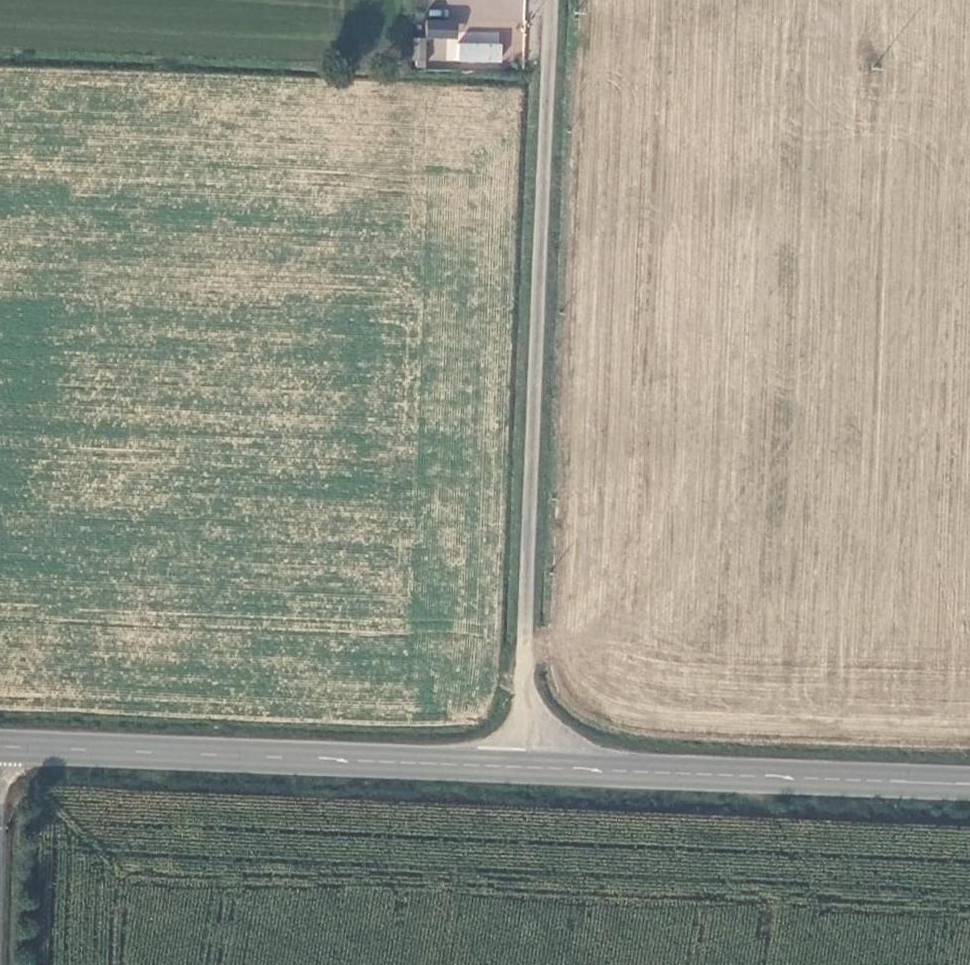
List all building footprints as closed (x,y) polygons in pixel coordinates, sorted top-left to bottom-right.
[(425,38),(414,38),(414,67),(425,67),(425,38)] [(501,67),(502,42),(456,40),(455,64),(501,67)]
